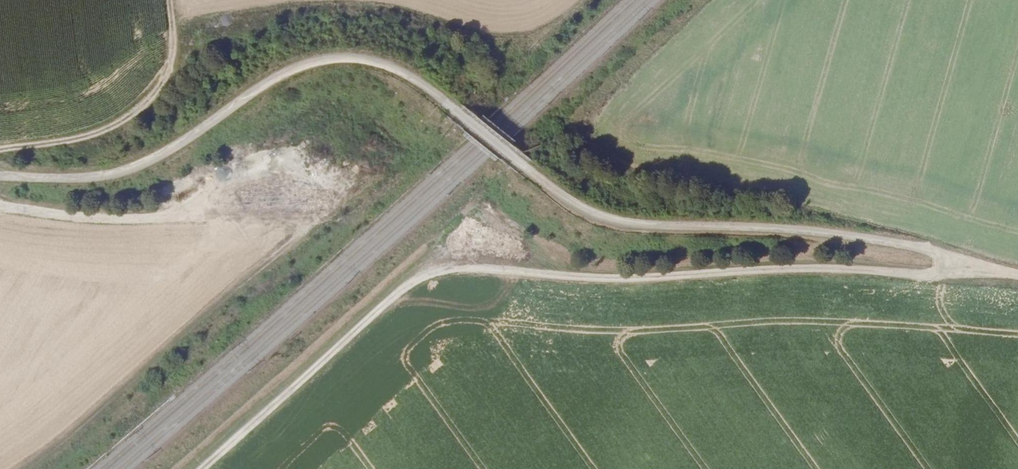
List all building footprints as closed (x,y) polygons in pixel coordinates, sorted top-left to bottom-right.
[(212,21),(214,28),(229,25),(227,18),(212,21)]
